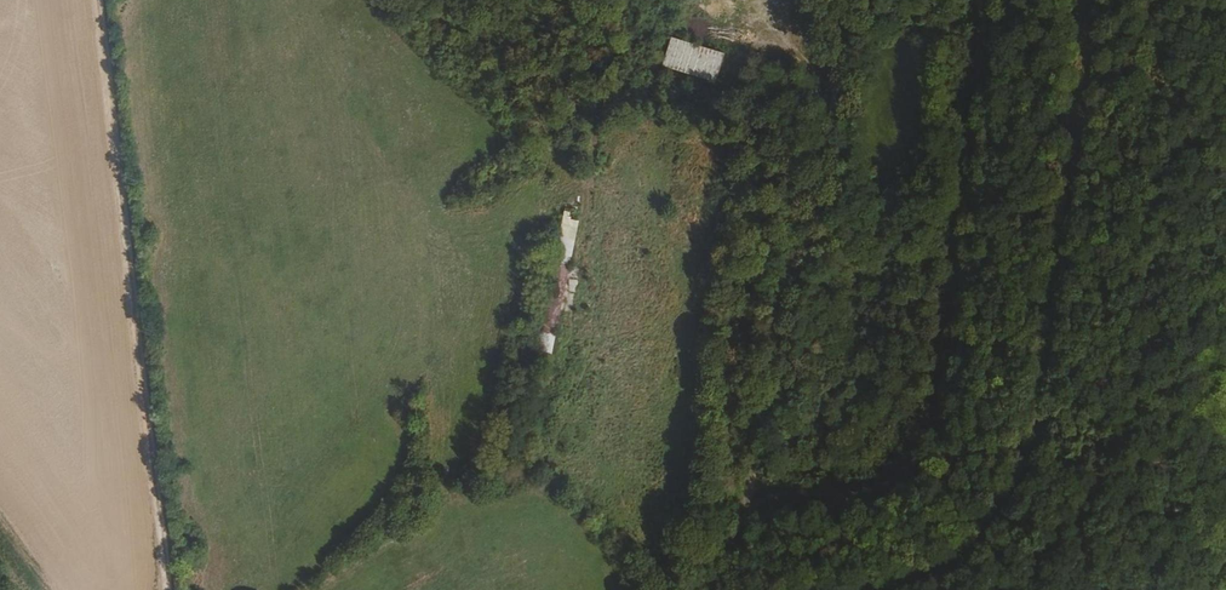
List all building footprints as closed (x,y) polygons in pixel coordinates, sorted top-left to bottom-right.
[(723,53),(670,36),(660,65),(713,83),(723,53)] [(554,336),(570,267),(556,263),(541,333),(554,336)] [(907,559),(915,545),(901,538),(894,552),(907,559)]
